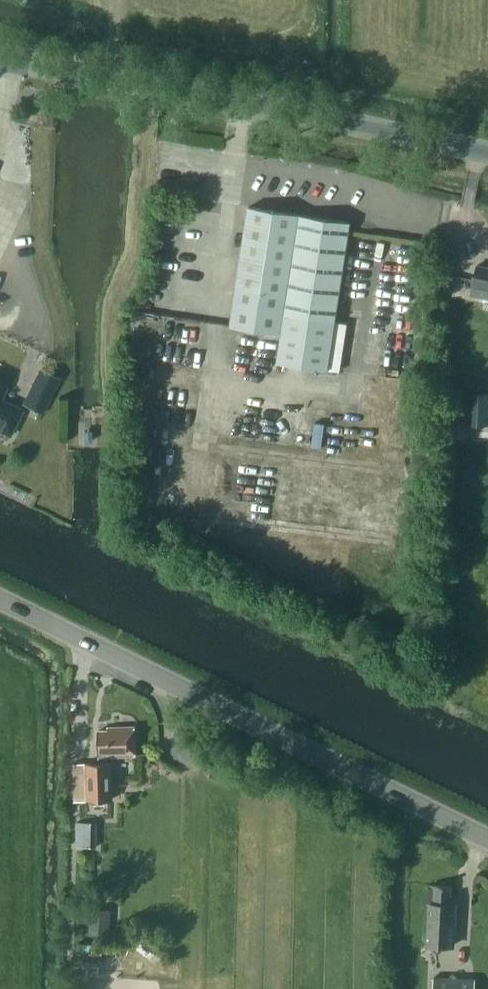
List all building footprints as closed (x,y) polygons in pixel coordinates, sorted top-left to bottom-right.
[(238,285),(232,324),(283,332),(278,360),(329,368),(329,367),(340,369),(347,322),(336,320),(351,220),(250,205),(238,285)] [(487,296),(487,265),(478,263),(472,293),(487,296)] [(59,376),(41,368),(24,404),(42,413),(59,376)] [(11,433),(23,407),(1,397),(7,385),(0,381),(0,427),(11,433)] [(487,424),(487,391),(469,391),(467,423),(487,424)] [(109,729),(99,730),(100,763),(87,763),(88,799),(112,799),(111,762),(108,763),(108,755),(135,755),(135,726),(109,727),(109,729)] [(96,822),(77,822),(76,846),(96,846),(96,822)] [(422,888),(422,902),(425,906),(428,906),(426,944),(451,946),(453,918),(454,918),(456,895),(450,894),(450,886),(430,885),(426,884),(422,888)] [(76,907),(76,915),(88,916),(88,908),(76,907)] [(91,908),(90,933),(110,934),(111,909),(91,908)] [(113,962),(113,945),(77,944),(77,961),(113,962)] [(432,988),(473,988),(473,979),(433,977),(432,988)]
